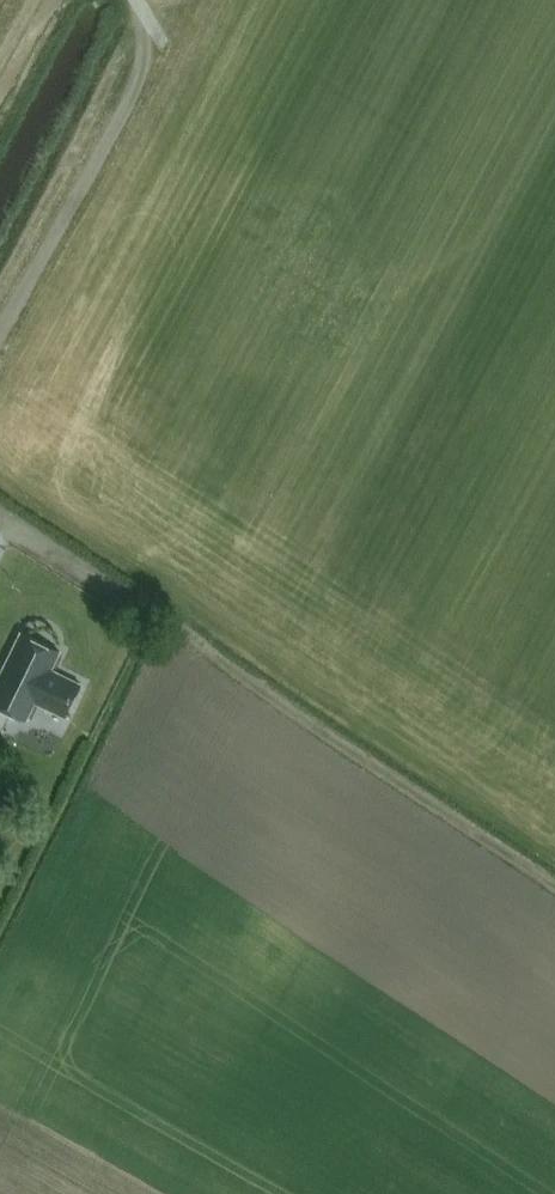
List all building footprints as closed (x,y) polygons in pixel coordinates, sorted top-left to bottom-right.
[(0,676),(0,706),(27,719),(36,701),(66,715),(82,683),(52,668),(61,650),(22,631),(0,676)] [(6,803),(13,788),(0,781),(0,799),(6,803)]
